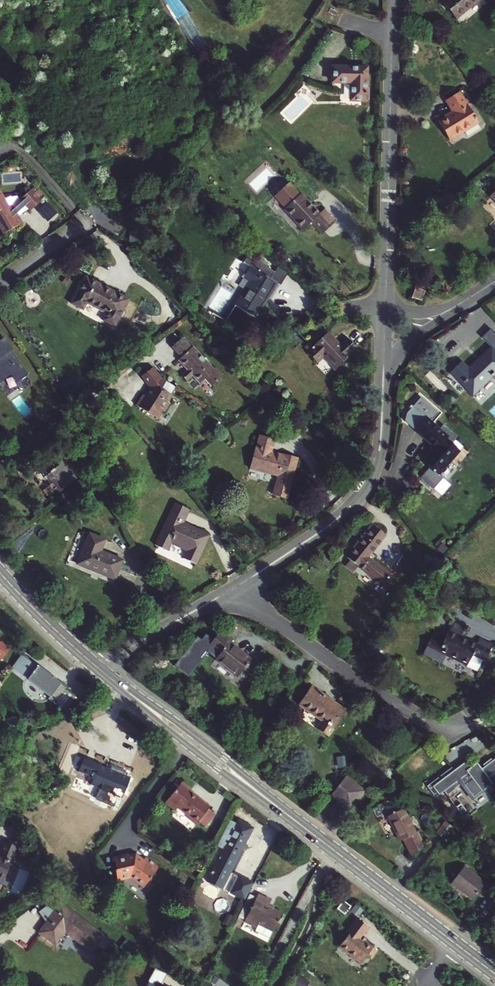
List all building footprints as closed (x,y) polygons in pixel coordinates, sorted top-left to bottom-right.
[(434,4),(448,21),(473,1),(472,0),(439,0),(434,4)] [(373,74),(339,70),(337,87),(355,89),(353,107),(368,109),(373,74)] [(438,125),(449,142),(478,124),(468,106),(467,107),(459,94),(447,102),(454,115),(438,125)] [(12,238),(31,226),(26,218),(23,213),(28,209),(32,213),(33,215),(44,207),(36,195),(24,204),(26,206),(21,210),(18,211),(12,201),(6,192),(0,196),(0,218),(12,238)] [(333,221),(326,213),(328,212),(325,208),(319,213),(301,194),(284,210),(304,231),(312,224),(320,233),(333,221)] [(21,210),(26,206),(24,204),(22,200),(12,201),(18,211),(21,210)] [(32,213),(28,209),(23,213),(26,218),(32,213)] [(249,281),(234,305),(255,318),(276,283),(270,279),(274,272),(261,264),(245,278),(249,281)] [(145,308),(99,283),(91,279),(77,307),(88,313),(91,307),(111,318),(108,324),(131,336),(145,308)] [(413,288),(409,296),(419,301),(423,292),(413,288)] [(328,361),(326,363),(333,370),(357,349),(345,336),(339,343),(327,331),(306,352),(316,364),(324,357),(328,361)] [(202,378),(209,385),(220,375),(213,368),(212,370),(189,346),(188,347),(179,336),(168,347),(177,357),(174,360),(183,370),(184,372),(179,377),(183,381),(188,376),(196,384),(202,378)] [(0,337),(0,386),(13,377),(18,385),(29,378),(0,337)] [(472,395),(479,389),(478,388),(494,371),(494,351),(491,347),(467,370),(460,364),(451,373),(472,395)] [(131,404),(152,418),(158,410),(160,412),(166,403),(164,401),(168,395),(158,388),(163,381),(158,377),(149,366),(138,376),(147,387),(142,395),(140,394),(139,393),(131,404)] [(140,394),(142,395),(147,387),(138,376),(136,377),(145,387),(140,394)] [(436,447),(422,462),(437,475),(460,451),(446,439),(448,437),(427,418),(416,430),(436,447)] [(272,496),(286,500),(297,458),(283,454),(283,456),(270,452),(273,441),(259,437),(256,450),(255,450),(249,470),(277,477),(272,496)] [(58,468),(46,478),(59,494),(70,485),(69,483),(58,468)] [(183,559),(194,564),(207,535),(187,525),(186,527),(181,525),(188,510),(174,504),(155,546),(166,550),(170,543),(187,550),(183,559)] [(348,561),(357,567),(382,586),(390,576),(371,560),(375,555),(372,552),(385,536),(370,525),(353,548),(355,550),(347,560),(348,561)] [(99,551),(85,545),(76,565),(114,580),(122,560),(99,551)] [(343,567),(352,573),(357,567),(348,561),(343,567)] [(214,660),(236,677),(249,661),(228,643),(230,640),(220,631),(207,647),(217,656),(214,660)] [(441,663),(445,655),(466,666),(471,655),(484,661),(492,646),(478,639),(476,645),(448,631),(442,643),(430,637),(422,654),(441,663)] [(1,661),(9,650),(0,643),(0,661),(1,661)] [(76,696),(68,690),(23,654),(15,665),(25,673),(23,675),(51,697),(49,700),(64,712),(76,696)] [(15,665),(13,667),(23,675),(25,673),(15,665)] [(320,721),(315,729),(327,737),(345,711),(310,686),(297,705),(320,721)] [(93,779),(90,786),(122,799),(130,779),(99,766),(100,765),(83,758),(77,773),(93,779)] [(427,787),(434,796),(438,794),(439,796),(444,793),(448,797),(457,790),(456,789),(463,784),(465,787),(474,781),(482,794),(494,785),(489,780),(492,778),(494,780),(494,779),(494,762),(492,760),(484,766),(486,768),(483,770),(479,764),(472,769),(467,763),(455,772),(453,769),(441,777),(443,780),(441,781),(439,778),(427,787)] [(330,797),(348,812),(364,793),(345,778),(330,797)] [(180,784),(165,804),(175,812),(177,809),(189,818),(188,820),(195,826),(197,822),(204,828),(214,815),(207,810),(208,808),(189,793),(190,791),(180,784)] [(251,815),(239,808),(233,818),(246,825),(251,815)] [(416,833),(415,834),(402,810),(387,817),(400,842),(403,840),(411,856),(424,849),(416,833)] [(229,821),(217,846),(223,850),(207,882),(221,889),(252,829),(238,822),(236,825),(229,821)] [(446,824),(445,823),(436,834),(444,840),(452,829),(446,824)] [(3,882),(11,862),(13,862),(18,848),(4,842),(0,853),(0,881),(3,882)] [(113,859),(116,872),(115,872),(117,882),(131,880),(144,889),(159,868),(146,858),(143,861),(135,855),(128,857),(128,855),(113,859)] [(485,884),(463,867),(450,884),(471,901),(485,884)] [(238,877),(230,893),(231,894),(239,877),(238,877)] [(231,894),(243,900),(252,884),(239,877),(231,894)] [(273,933),(282,914),(267,906),(270,901),(258,894),(244,921),(256,928),(254,933),(257,934),(258,933),(268,939),(272,932),(273,933)] [(343,901),(336,909),(344,915),(351,907),(343,901)] [(103,936),(61,905),(39,933),(54,944),(64,931),(91,952),(103,936)] [(371,959),(375,953),(371,950),(373,947),(364,941),(366,939),(362,936),(369,928),(357,919),(347,932),(349,934),(339,947),(361,964),(367,956),(371,959)] [(129,941),(117,931),(112,937),(124,947),(129,941)] [(158,941),(149,935),(143,944),(152,951),(152,949),(156,944),(158,941)] [(161,948),(156,944),(152,949),(157,953),(161,948)] [(155,968),(146,985),(161,985),(167,975),(155,968)]
